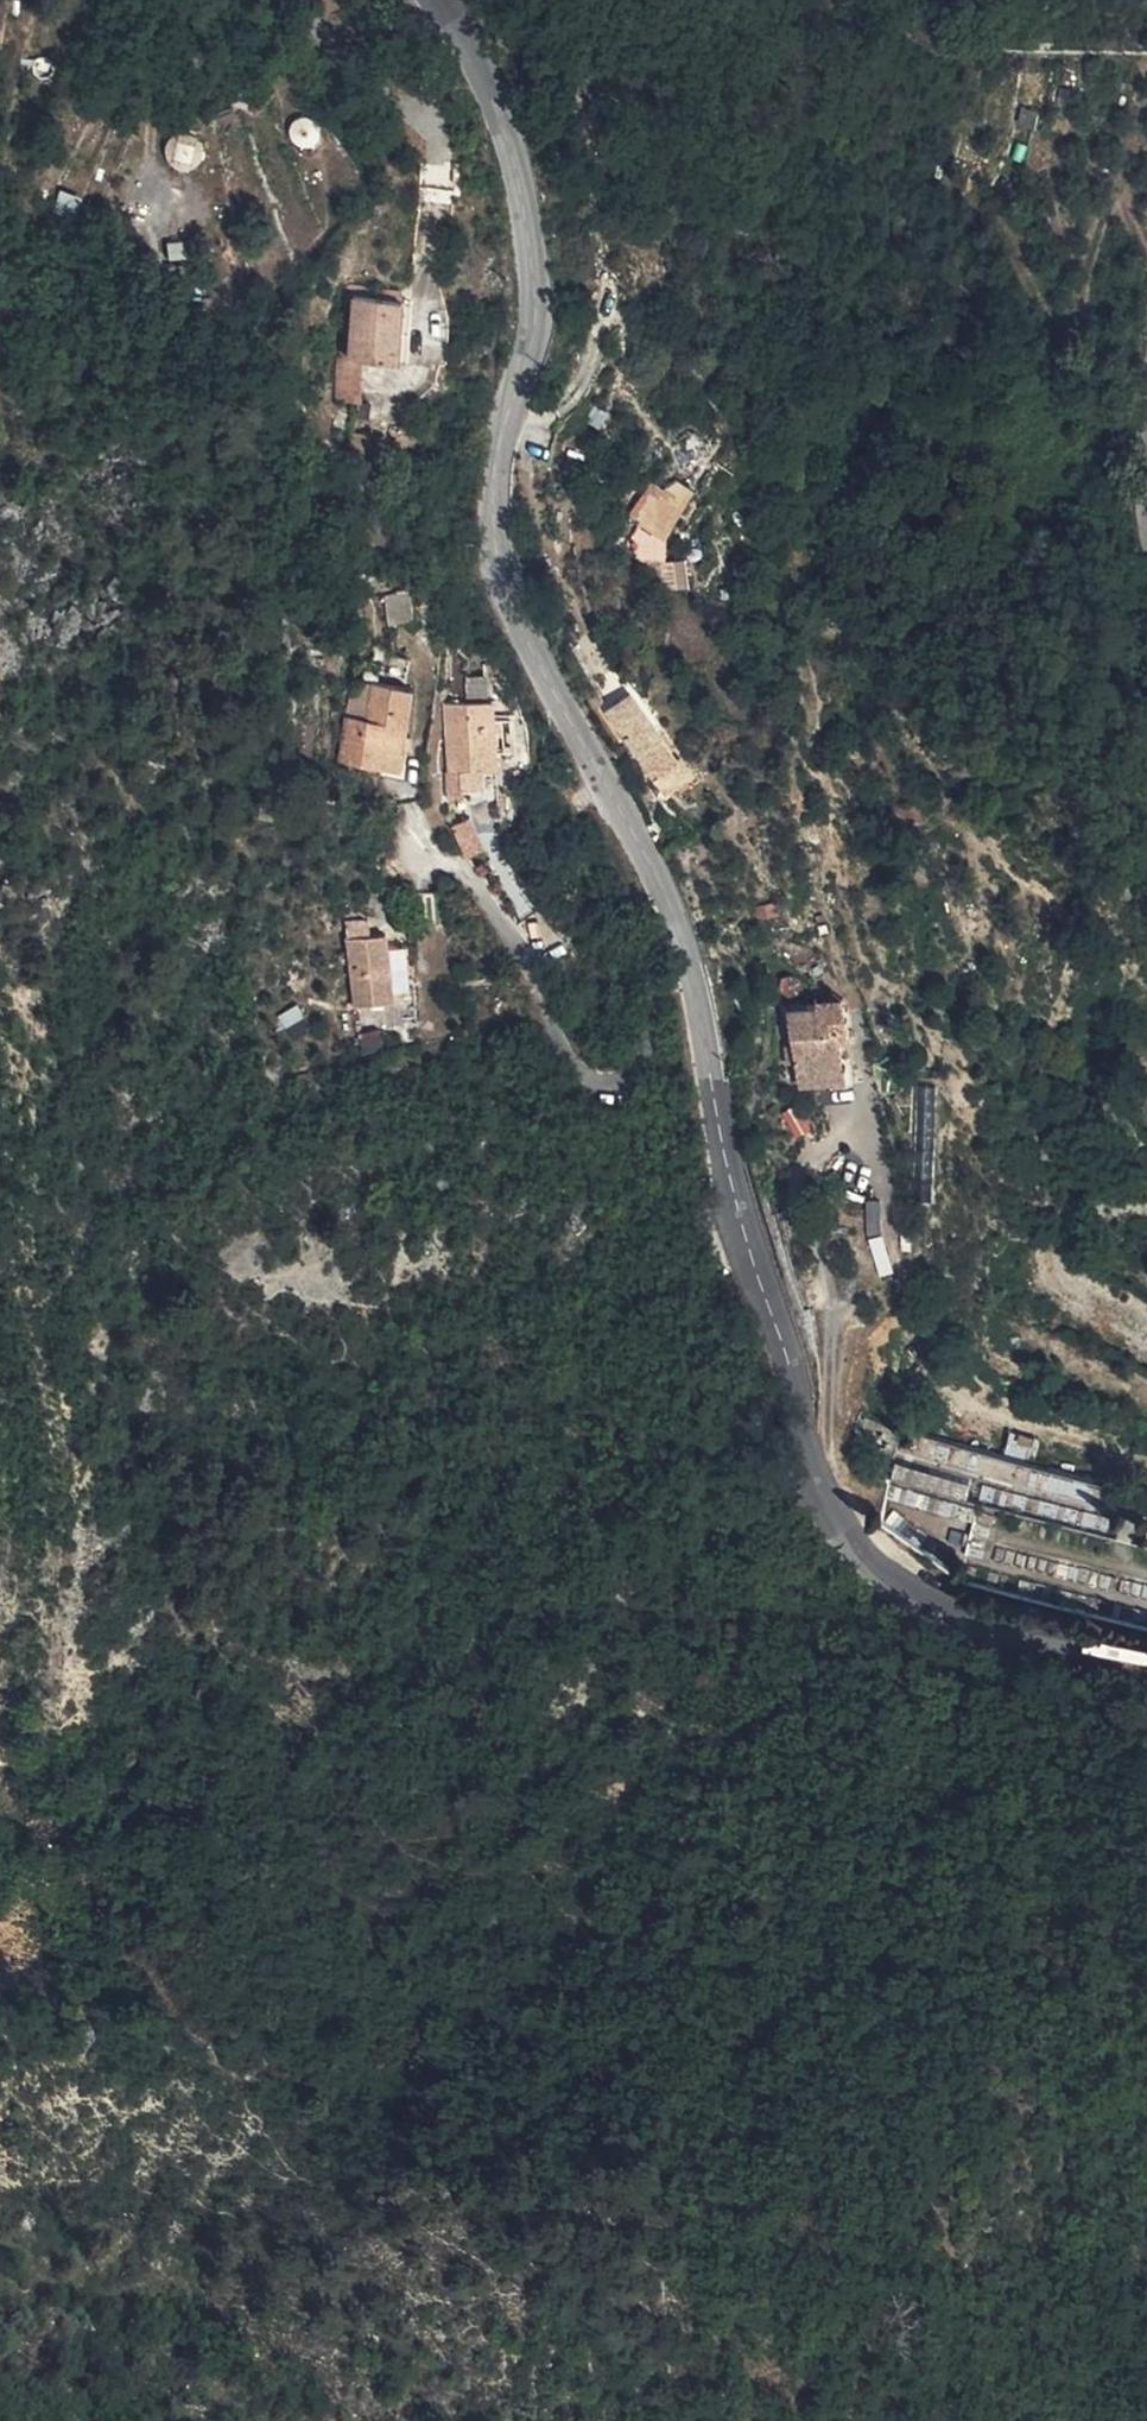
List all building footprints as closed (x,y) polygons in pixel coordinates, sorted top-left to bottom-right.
[(340,353),(349,444),(384,441),(378,389),(390,387),(385,347),(396,345),(389,284),(351,288),(357,351),(340,353)] [(505,695),(504,672),(469,673),(469,695),(505,695)] [(334,688),(323,686),(329,706),(334,688)] [(421,760),(414,693),(362,696),(366,759),(380,759),(380,773),(403,772),(402,760),(421,760)] [(512,695),(445,700),(451,788),(486,785),(484,764),(517,762),(512,695)] [(637,696),(605,716),(652,793),(680,774),(637,703),(640,700),(637,696)] [(366,759),(367,773),(380,773),(380,759),(366,759)] [(658,801),(686,785),(680,774),(652,793),(658,801)] [(353,1000),(395,999),(394,932),(372,933),(371,917),(351,917),(353,1000)] [(410,942),(394,943),(398,984),(413,983),(410,942)] [(789,1080),(803,1078),(796,1033),(806,1031),(802,1003),(784,1006),(772,1008),(748,1012),(759,1085),(778,1082),(789,1080)] [(939,1139),(938,1103),(921,1103),(922,1139),(939,1139)] [(996,1474),(997,1487),(1040,1486),(1054,1489),(1134,1487),(1039,1463),(971,1446),(960,1446),(960,1465),(996,1474)]
